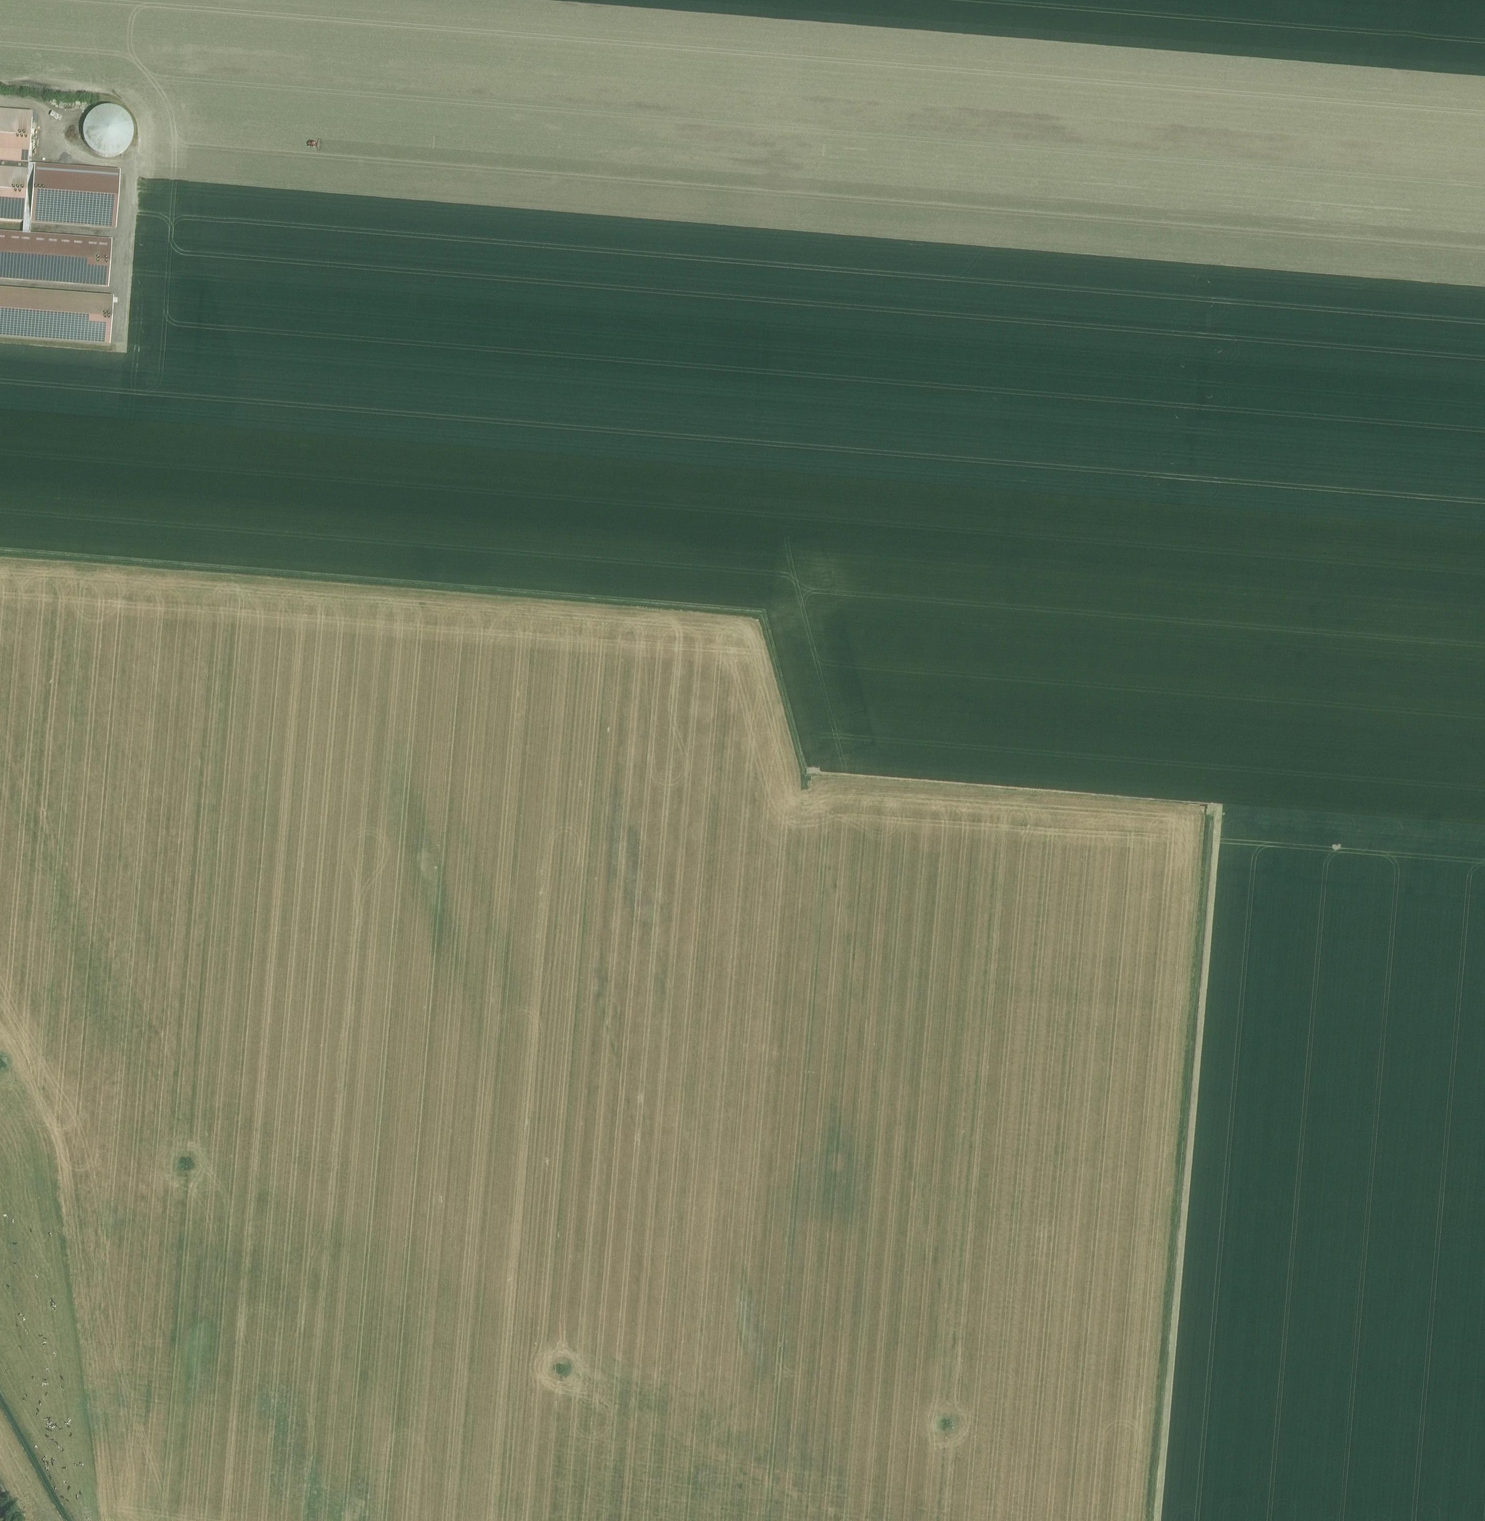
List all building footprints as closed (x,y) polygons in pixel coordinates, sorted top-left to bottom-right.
[(133,138),(134,133),(133,127),(131,121),(127,115),(121,110),(115,108),(108,107),(101,108),(96,110),(91,113),(87,118),(84,124),(83,132),(84,139),(87,145),(91,150),(95,154),(100,156),(107,157),(114,157),(120,154),(126,150),(130,144),(133,138)] [(0,112),(0,222),(24,224),(33,115),(0,112)] [(109,288),(113,243),(30,236),(31,223),(36,166),(29,165),(24,236),(0,234),(0,280),(109,288)] [(36,166),(31,223),(116,230),(121,172),(36,166)] [(110,343),(113,303),(113,297),(0,289),(0,334),(110,343)]
